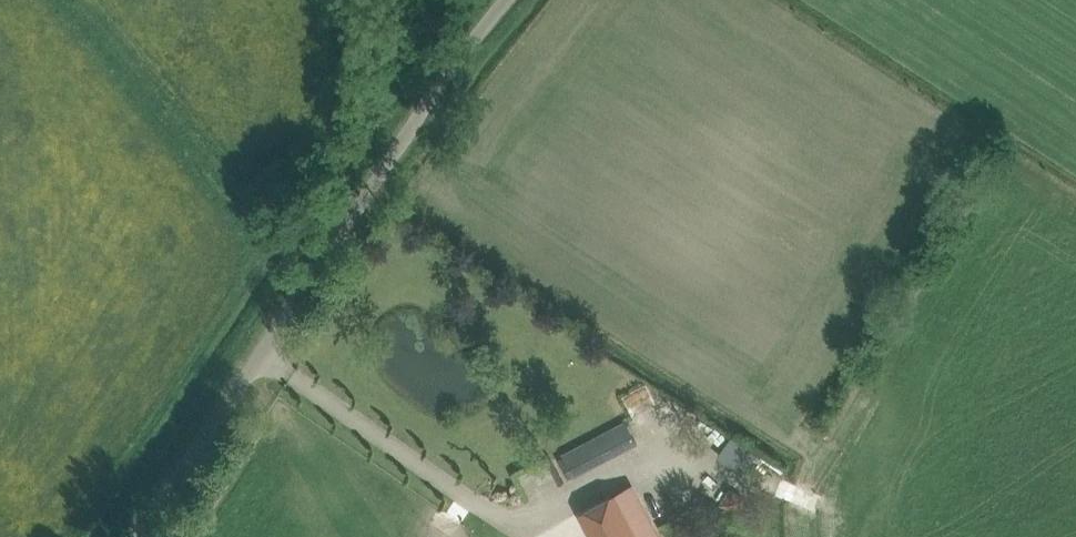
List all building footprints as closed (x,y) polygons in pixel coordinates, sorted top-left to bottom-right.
[(641,452),(636,443),(637,442),(625,418),(562,452),(573,475),(620,451),(625,460),(641,452)] [(731,434),(718,452),(743,471),(757,452),(731,434)] [(595,536),(644,536),(638,524),(649,519),(631,485),(581,511),(595,536)] [(729,488),(721,502),(736,510),(743,497),(729,488)]
